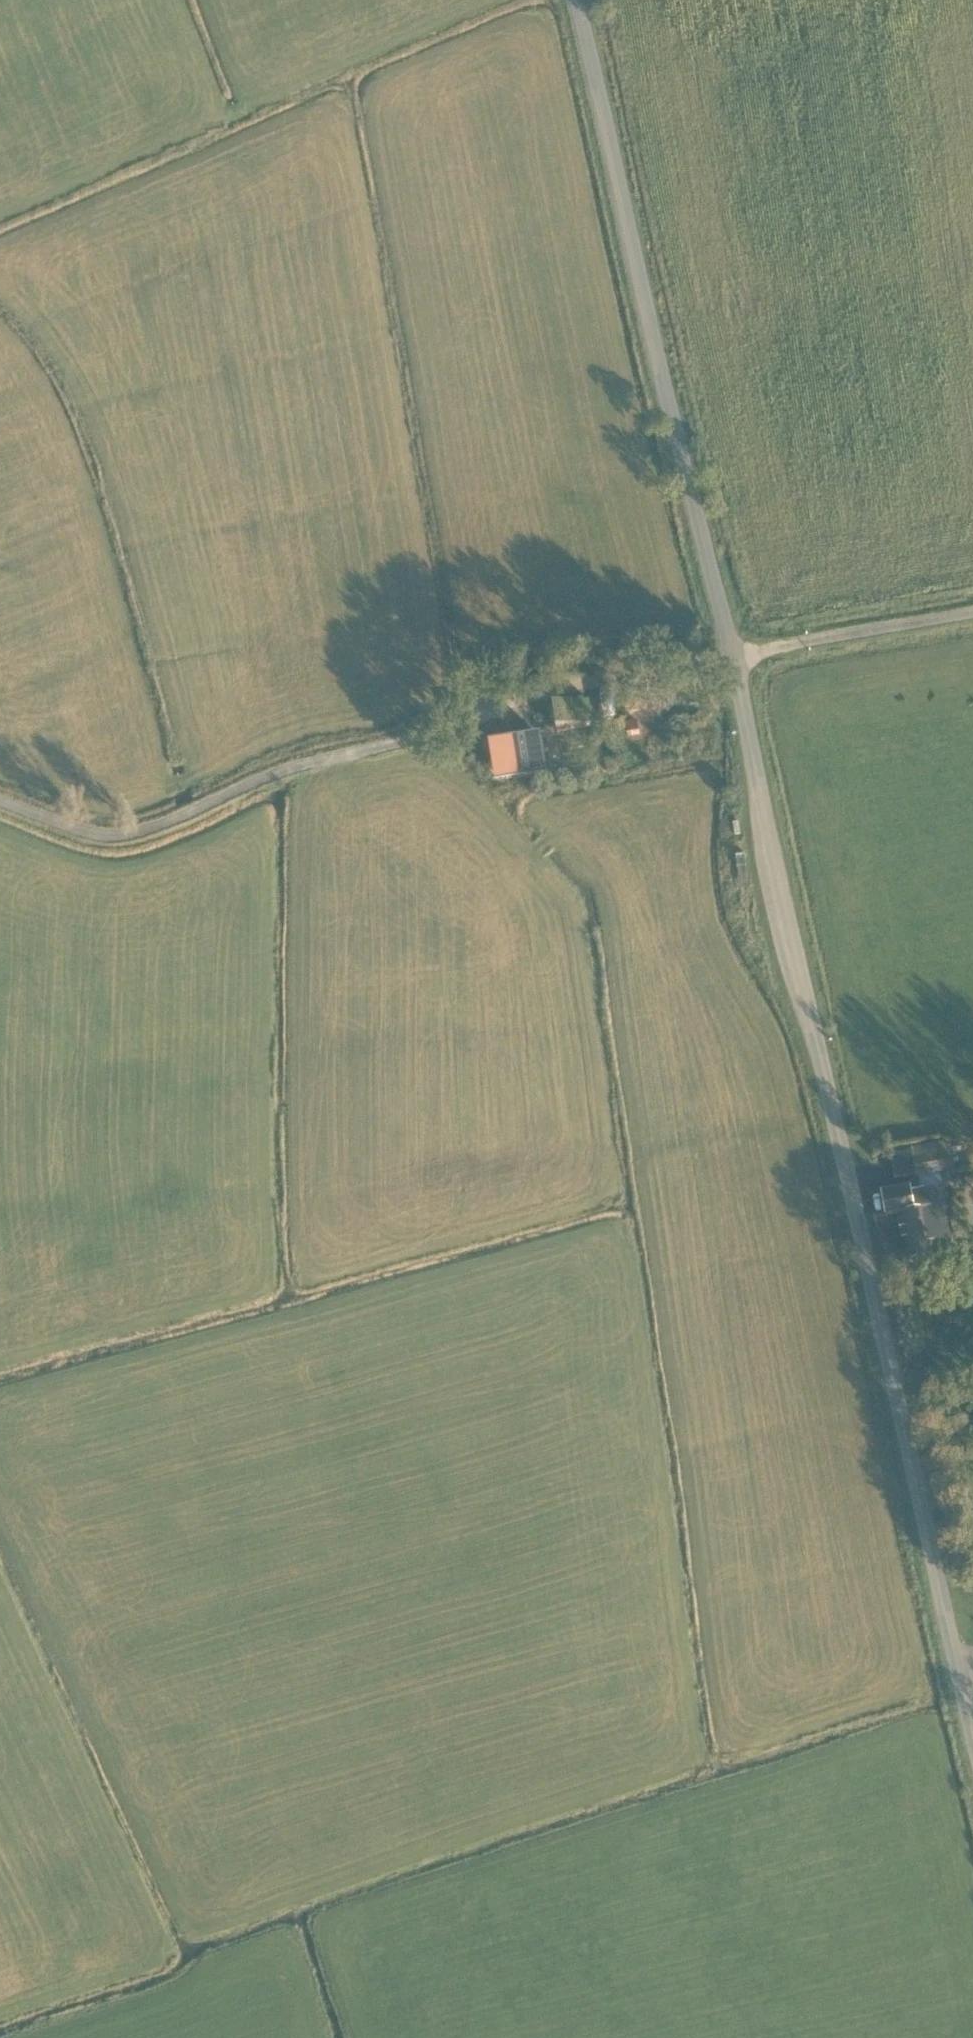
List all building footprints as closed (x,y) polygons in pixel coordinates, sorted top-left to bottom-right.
[(558,707),(553,708),(557,733),(568,731),(567,731),(568,731),(581,729),(580,724),(593,722),(589,702),(577,704),(558,707)] [(627,720),(616,723),(618,734),(630,732),(627,720)] [(512,740),(489,744),(489,749),(490,749),(492,763),(498,762),(501,779),(516,776),(517,777),(521,777),(521,778),(547,774),(542,739),(513,743),(512,740)] [(912,1159),(916,1179),(955,1170),(951,1151),(912,1159)] [(953,1239),(944,1186),(911,1193),(910,1186),(883,1192),(888,1216),(899,1214),(902,1239),(907,1238),(911,1261),(939,1254),(937,1241),(953,1239)]
